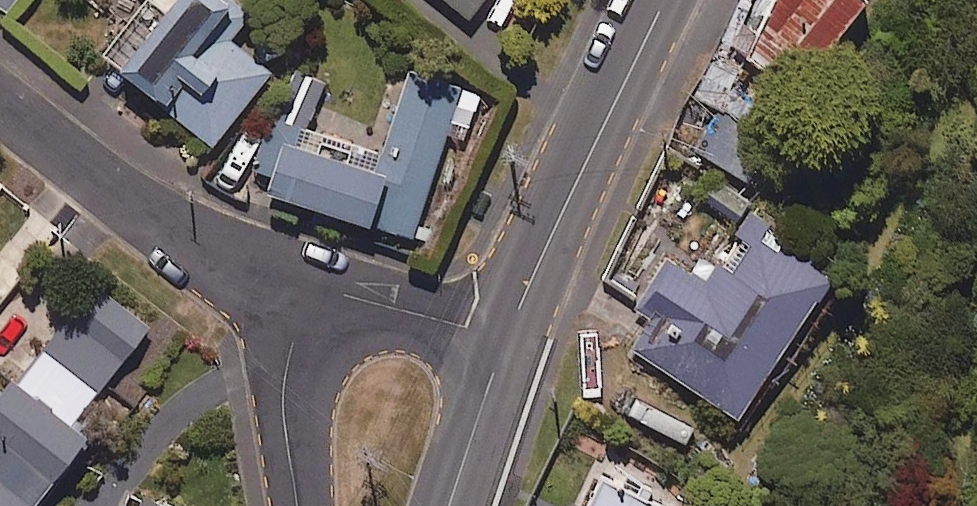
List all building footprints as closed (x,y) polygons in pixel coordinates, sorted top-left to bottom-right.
[(8,13),(19,0),(0,0),(0,7),(8,13)] [(106,56),(214,145),(273,73),(232,40),(253,14),(237,0),(152,0),(106,56)] [(472,20),(487,1),(507,17),(521,0),(447,0),(472,20)] [(735,48),(805,95),(870,0),(767,0),(735,48)] [(717,55),(699,99),(738,115),(756,72),(717,55)] [(465,138),(474,108),(461,104),(466,89),(412,73),(397,120),(410,124),(394,176),(288,143),(272,194),(417,239),(450,133),(465,138)] [(771,150),(723,117),(700,151),(749,184),(771,150)] [(713,172),(697,197),(738,225),(754,200),(713,172)] [(839,278),(752,219),(708,282),(674,259),(629,325),(683,362),(675,373),(742,419),(839,278)] [(95,437),(76,422),(151,329),(102,289),(81,315),(74,310),(0,401),(0,505),(39,505),(95,437)] [(600,478),(586,505),(656,505),(600,478)]
